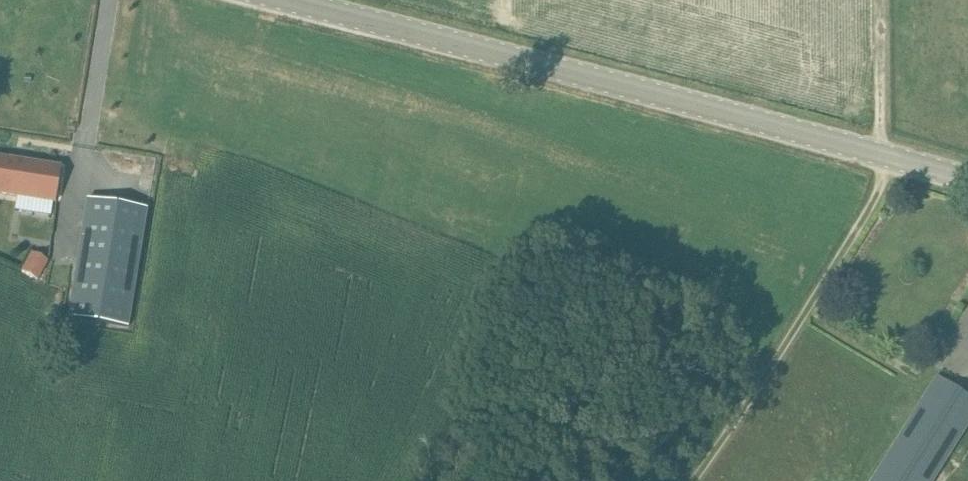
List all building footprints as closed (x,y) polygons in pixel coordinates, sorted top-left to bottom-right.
[(56,202),(61,166),(0,158),(0,194),(56,202)] [(128,327),(147,209),(88,200),(69,318),(128,327)] [(32,251),(22,271),(39,280),(49,261),(32,251)] [(938,375),(872,480),(936,480),(967,429),(967,394),(938,375)]
